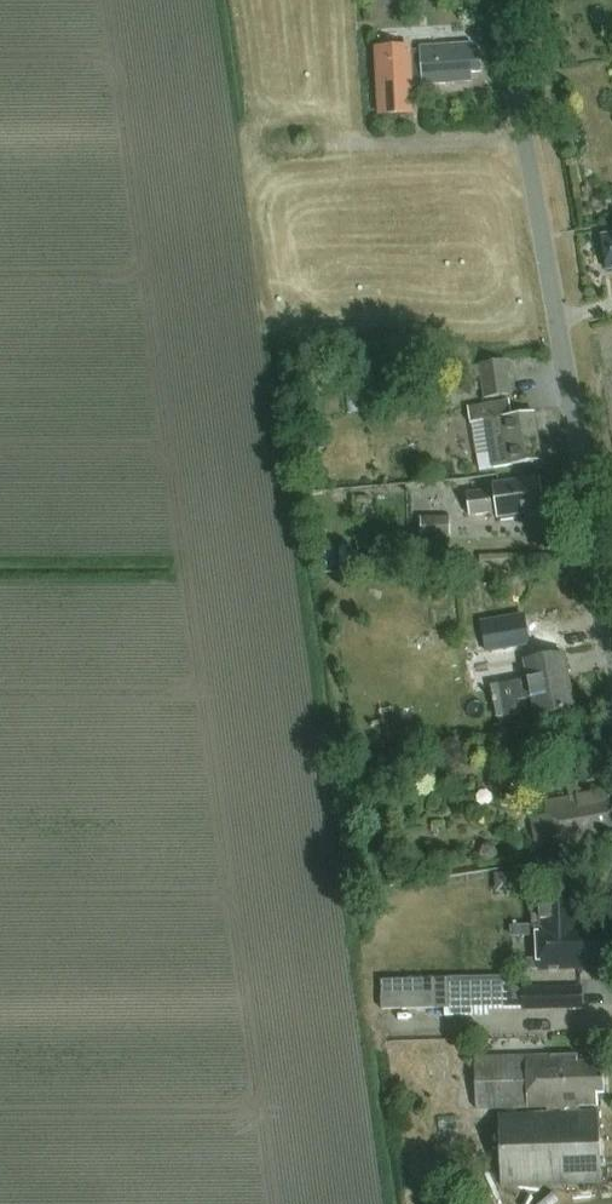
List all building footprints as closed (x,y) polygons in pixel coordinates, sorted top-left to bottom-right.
[(470,45),(420,47),(420,52),(409,52),(408,48),(374,49),(379,113),(413,111),(411,80),(422,80),(423,83),(471,81),(470,72),(480,71),(479,53),(471,54),(470,45)] [(599,237),(604,272),(611,270),(611,234),(599,237)] [(508,361),(481,365),(486,399),(513,395),(508,361)] [(470,423),(485,420),(493,467),(540,460),(532,413),(510,417),(508,401),(468,408),(470,423)] [(538,478),(494,484),(495,490),(491,491),(489,476),(456,481),(458,495),(452,496),(455,517),(495,513),(495,518),(499,517),(500,521),(513,519),(512,516),(543,512),(538,478)] [(451,536),(451,517),(421,518),(422,537),(451,536)] [(425,596),(454,594),(453,573),(423,575),(425,596)] [(498,654),(529,650),(524,612),(493,616),(498,654)] [(575,709),(565,654),(523,661),(523,662),(526,680),(491,686),(500,735),(524,730),(518,701),(530,699),(533,717),(575,709)] [(531,750),(528,739),(509,743),(512,754),(531,750)] [(578,785),(567,787),(568,796),(545,800),(547,814),(530,818),(534,844),(553,842),(554,848),(611,836),(611,835),(611,828),(611,806),(609,790),(580,794),(578,785)] [(504,888),(522,885),(518,868),(501,871),(504,888)] [(577,891),(539,892),(541,925),(538,925),(539,969),(593,967),(593,961),(611,961),(611,926),(595,927),(595,912),(578,912),(577,891)] [(450,984),(449,979),(435,979),(435,1008),(509,1007),(508,982),(450,984)] [(584,1006),(584,985),(524,987),(524,1008),(584,1006)] [(474,1057),(475,1064),(456,1065),(458,1109),(548,1106),(548,1111),(499,1112),(501,1185),(600,1182),(598,1109),(579,1110),(579,1105),(597,1105),(597,1090),(604,1090),(603,1067),(595,1067),(595,1061),(577,1061),(577,1054),(474,1057)]
